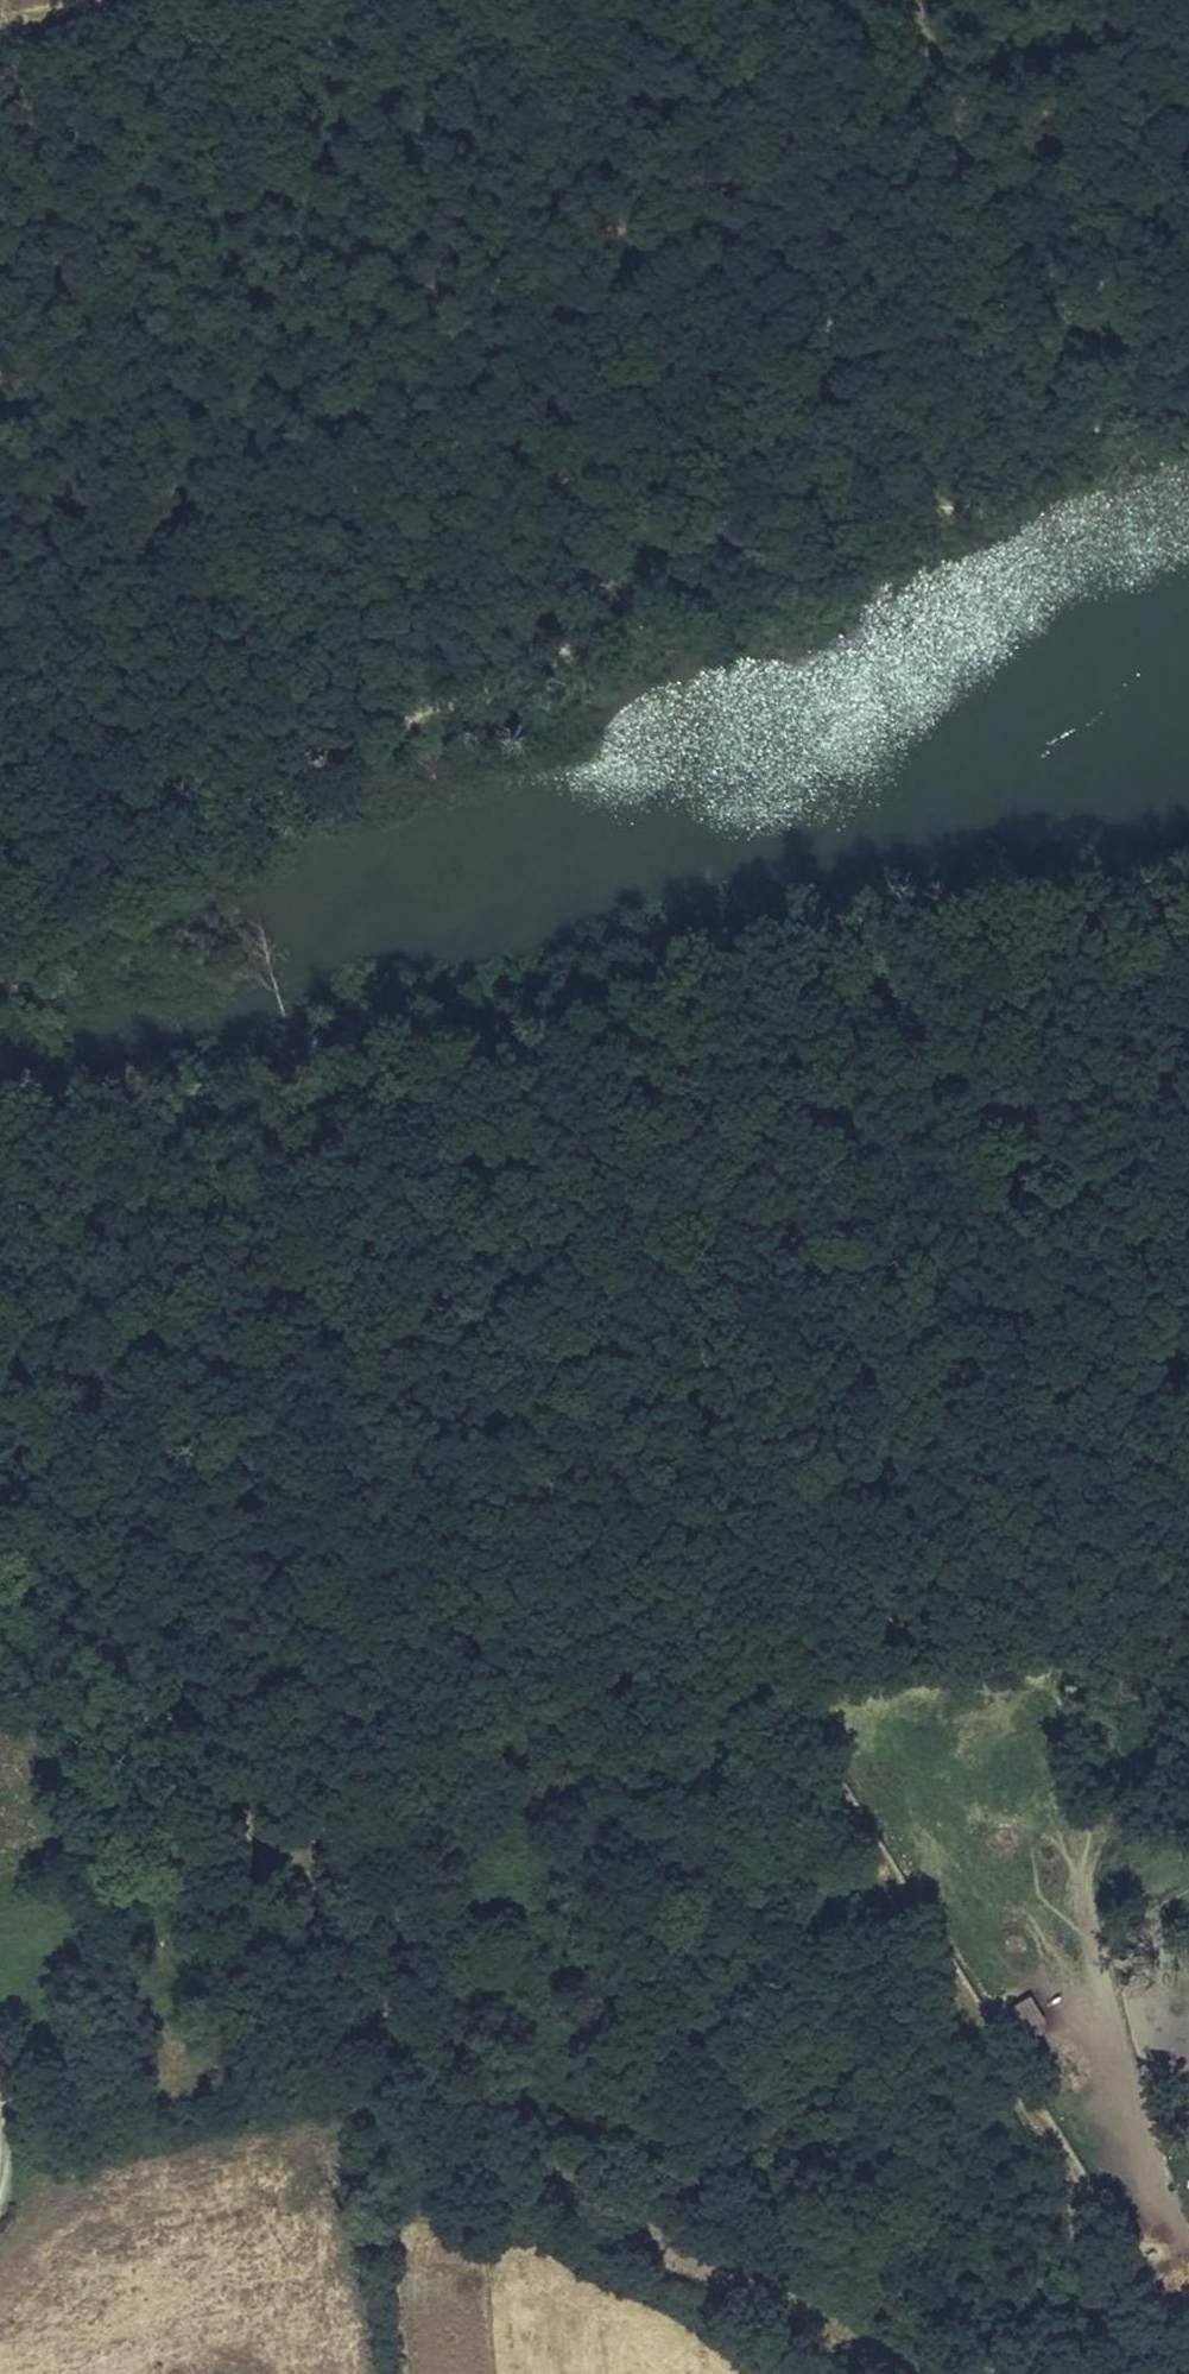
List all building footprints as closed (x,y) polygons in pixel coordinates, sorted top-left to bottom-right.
[(1031,1996),(1012,2008),(1026,2029),(1044,2018),(1031,1996)]
